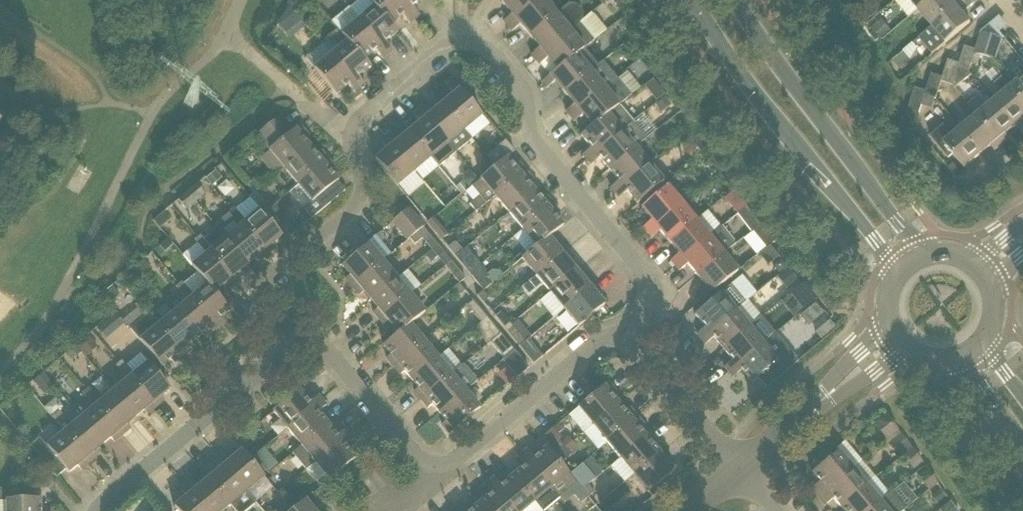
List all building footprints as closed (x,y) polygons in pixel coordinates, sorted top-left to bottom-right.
[(312,0),(289,0),(286,3),(289,6),(296,14),(312,0)] [(375,7),(375,6),(392,25),(392,24),(403,16),(410,24),(415,20),(398,0),(369,0),(375,7)] [(415,20),(420,16),(413,7),(422,0),(398,0),(415,20)] [(540,0),(505,0),(502,3),(512,15),(503,22),(508,27),(540,0)] [(543,0),(540,0),(508,27),(512,32),(520,25),(530,37),(555,15),(543,0)] [(931,0),(909,0),(918,11),(931,0)] [(964,0),(931,0),(918,11),(931,27),(964,0)] [(932,28),(920,39),(933,53),(971,23),(963,13),(976,3),(973,0),(964,0),(931,27),(932,28)] [(536,61),(569,32),(583,21),(583,13),(576,5),(569,4),(555,15),(530,37),(540,48),(531,55),(536,61)] [(387,55),(393,51),(385,42),(398,32),(392,24),(392,25),(375,6),(375,7),(358,20),(387,55)] [(295,14),(291,8),(278,24),(279,26),(295,14)] [(576,56),(601,35),(587,17),(583,21),(569,32),(536,61),(540,65),(548,58),(557,70),(558,70),(575,55),(576,56)] [(382,59),(387,55),(358,20),(341,34),(341,35),(347,42),(348,42),(364,60),(365,60),(375,51),(382,59)] [(871,29),(881,40),(891,31),(882,20),(871,29)] [(331,55),(360,90),(365,86),(359,77),(371,67),(365,60),(364,60),(348,42),(347,42),(341,35),(341,34),(338,30),(331,36),(340,48),(331,55)] [(881,40),(889,51),(901,42),(891,31),(881,40)] [(981,56),(987,58),(997,61),(1003,40),(982,33),(977,50),(975,55),(981,57),(981,56)] [(970,72),(973,64),(979,66),(981,57),(975,55),(977,50),(965,47),(960,64),(958,69),(970,73),(970,72)] [(899,69),(908,58),(908,57),(904,52),(893,61),(899,69)] [(314,69),(336,96),(348,86),(355,94),(360,90),(331,55),(314,69)] [(557,70),(542,83),(547,89),(555,82),(565,94),(590,72),(576,56),(575,55),(558,70),(557,70)] [(953,86),(954,84),(957,88),(973,75),(970,72),(970,73),(958,69),(960,64),(949,60),(943,78),(942,82),(943,83),(953,86)] [(603,62),(590,73),(590,72),(565,94),(574,105),(566,112),(570,117),(616,78),(603,62)] [(656,74),(648,64),(648,65),(641,70),(648,80),(654,75),(656,74)] [(925,96),(926,96),(937,100),(943,83),(942,82),(943,78),(932,74),(927,92),(925,96)] [(616,78),(570,117),(574,122),(582,115),(592,127),(593,127),(609,114),(620,105),(620,106),(631,97),(616,78)] [(1022,120),(1022,102),(1011,88),(1012,88),(1003,78),(995,84),(1003,95),(994,102),(1015,127),(1022,120)] [(1012,88),(1011,88),(1022,102),(1022,78),(1012,88)] [(464,130),(482,116),(453,82),(447,87),(454,95),(443,105),(464,130)] [(909,110),(908,112),(910,114),(921,127),(923,126),(926,115),(921,113),(926,96),(925,96),(927,92),(915,88),(909,110)] [(661,113),(671,105),(666,98),(655,106),(661,113)] [(1006,134),(1015,127),(994,102),(986,109),(978,98),(969,105),(977,116),(978,115),(1002,144),(1009,138),(1006,134)] [(447,145),(447,144),(455,154),(472,140),(464,130),(443,105),(431,114),(424,106),(419,110),(447,145)] [(583,155),(587,160),(632,122),(620,106),(620,105),(609,114),(593,127),(592,127),(581,136),(591,148),(583,155)] [(431,158),(447,145),(419,110),(414,114),(421,123),(409,132),(431,158)] [(961,129),(982,154),(991,147),(995,151),(1002,144),(978,115),(977,116),(961,129)] [(257,136),(270,152),(284,169),(310,147),(303,139),(308,136),(300,126),(292,132),(279,117),(257,136)] [(943,144),(965,169),(961,172),(954,164),(949,168),(958,180),(962,177),(963,178),(969,173),(968,173),(976,166),(973,162),(982,154),(961,129),(955,121),(937,136),(944,144),(943,144)] [(587,160),(591,165),(600,158),(609,170),(635,148),(644,141),(646,140),(632,122),(587,160)] [(666,134),(673,142),(679,137),(673,129),(666,134)] [(386,138),(414,172),(431,158),(409,132),(398,142),(391,133),(386,138)] [(388,150),(375,160),(397,186),(414,172),(386,138),(381,142),(388,150)] [(514,151),(505,140),(487,155),(496,166),(497,166),(507,158),(514,151)] [(692,158),(700,151),(695,145),(687,152),(692,158)] [(317,155),(310,147),(284,169),(298,185),(328,160),(321,152),(317,155)] [(615,194),(649,165),(635,148),(609,170),(619,182),(611,189),(615,194)] [(477,212),(495,198),(526,172),(519,164),(514,167),(507,158),(497,166),(496,166),(494,168),(487,173),(480,180),(481,180),(472,188),(479,196),(470,204),(477,212)] [(312,203),(304,209),(312,219),(331,203),(323,194),(338,181),(331,172),(335,168),(328,160),(298,185),(312,203)] [(494,168),(488,161),(481,166),(487,173),(494,168)] [(462,168),(457,162),(450,168),(455,174),(462,168)] [(638,204),(663,182),(649,165),(615,194),(619,199),(627,192),(638,204)] [(222,179),(215,171),(206,179),(212,187),(222,179)] [(532,180),(526,172),(495,198),(508,214),(535,191),(528,184),(532,180)] [(248,186),(254,194),(256,193),(261,189),(254,181),(248,186)] [(188,193),(196,203),(206,196),(197,185),(188,193)] [(667,187),(641,209),(651,221),(643,228),(647,233),(681,204),(667,187)] [(522,231),(553,205),(546,196),(542,200),(535,191),(508,214),(522,231)] [(187,211),(196,203),(188,193),(178,200),(187,211)] [(269,209),(258,195),(256,193),(254,194),(249,198),(250,198),(260,211),(260,210),(264,214),(269,209)] [(266,217),(264,214),(260,210),(260,211),(250,198),(235,210),(241,216),(235,222),(241,229),(245,226),(268,255),(276,248),(273,244),(282,236),(266,217)] [(669,243),(695,221),(681,204),(647,233),(652,238),(660,231),(669,243)] [(560,213),(553,205),(522,231),(536,247),(537,248),(548,238),(548,239),(563,226),(556,217),(560,213)] [(748,205),(738,214),(752,232),(761,224),(762,223),(748,205)] [(259,262),(268,255),(245,226),(241,229),(235,222),(241,216),(235,210),(234,208),(228,213),(230,216),(216,227),(218,229),(226,239),(247,265),(256,258),(259,262)] [(423,228),(408,209),(393,222),(408,240),(410,239),(414,235),(415,236),(421,230),(422,228),(423,228)] [(154,221),(160,229),(171,220),(164,212),(154,221)] [(696,222),(695,221),(669,243),(680,255),(671,262),(675,266),(721,228),(708,212),(696,222)] [(433,218),(427,223),(433,231),(439,226),(433,218)] [(296,232),(290,224),(284,229),(290,237),(296,232)] [(775,241),(761,224),(752,232),(766,249),(770,246),(775,241)] [(697,276),(723,255),(736,245),(722,227),(721,228),(675,266),(679,272),(688,265),(697,276)] [(421,230),(415,236),(414,235),(410,239),(414,244),(421,239),(425,243),(431,238),(422,228),(421,230)] [(208,244),(201,249),(205,253),(207,257),(211,254),(235,283),(243,276),(239,272),(247,265),(226,239),(218,229),(204,239),(208,244)] [(201,249),(208,244),(204,239),(201,236),(195,241),(196,243),(197,244),(201,249)] [(425,243),(431,250),(437,245),(431,238),(425,243)] [(536,276),(566,251),(560,243),(555,247),(548,239),(548,238),(537,248),(536,247),(522,259),(536,276)] [(165,253),(173,246),(167,239),(159,247),(165,253)] [(383,262),(368,245),(342,267),(350,276),(346,279),(353,287),(383,262)] [(443,253),(437,245),(431,250),(431,251),(425,256),(431,263),(437,258),(443,253)] [(455,257),(462,252),(455,245),(449,250),(455,257)] [(766,249),(759,255),(768,266),(779,257),(770,246),(766,249)] [(462,252),(455,257),(461,265),(470,275),(480,266),(481,266),(467,248),(462,252)] [(529,296),(543,285),(550,293),(576,272),(569,263),(573,260),(566,251),(536,276),(536,277),(523,289),(529,296)] [(207,257),(205,253),(190,265),(196,273),(207,286),(207,285),(214,293),(214,292),(223,285),(226,290),(235,283),(211,254),(207,257)] [(698,294),(703,300),(738,272),(723,255),(697,276),(707,288),(698,294)] [(143,275),(151,269),(143,260),(136,266),(143,275)] [(397,279),(383,262),(353,287),(360,296),(364,292),(370,300),(397,279)] [(453,276),(459,284),(460,284),(466,280),(451,263),(446,268),(453,276)] [(483,291),(489,286),(484,280),(487,278),(486,277),(488,276),(487,274),(480,266),(470,275),(483,291)] [(134,284),(143,277),(135,268),(126,275),(134,284)] [(787,290),(798,281),(788,268),(777,277),(787,290)] [(487,278),(492,283),(502,275),(499,271),(492,271),(487,274),(488,276),(486,277),(487,278)] [(595,285),(588,277),(583,280),(576,272),(550,293),(564,310),(595,285)] [(380,320),(410,295),(397,279),(370,300),(377,309),(373,312),(380,320)] [(175,287),(182,296),(188,291),(182,284),(181,282),(175,287)] [(465,291),(460,284),(459,284),(453,289),(459,297),(465,291)] [(732,284),(720,294),(695,315),(705,328),(697,335),(701,340),(735,312),(746,303),(732,284)] [(207,285),(207,286),(191,299),(192,300),(216,329),(224,323),(221,318),(230,311),(214,292),(214,293),(207,285)] [(578,327),(594,314),(605,306),(597,296),(601,293),(595,285),(564,310),(578,327)] [(816,300),(803,285),(781,303),(794,318),(816,300)] [(121,296),(113,286),(103,293),(111,303),(121,296)] [(489,298),(483,291),(477,296),(483,303),(489,298)] [(425,312),(410,295),(380,320),(387,329),(391,326),(398,334),(410,325),(425,312)] [(174,313),(196,339),(204,332),(208,336),(216,329),(192,300),(188,303),(187,302),(174,313)] [(473,301),(467,306),(481,323),(487,317),(473,301)] [(714,338),(723,349),(759,319),(746,303),(735,312),(701,340),(705,345),(714,338)] [(806,309),(804,311),(800,314),(808,323),(815,318),(806,309)] [(142,315),(143,317),(130,328),(162,367),(171,360),(175,364),(183,357),(158,328),(155,330),(149,323),(155,319),(148,310),(142,315)] [(506,330),(512,325),(501,312),(495,317),(506,330)] [(188,346),(196,339),(174,313),(160,325),(155,319),(149,323),(155,330),(158,328),(183,357),(191,350),(188,346)] [(127,329),(116,316),(103,327),(114,340),(127,329)] [(495,327),(487,317),(481,323),(482,323),(475,330),(488,345),(490,343),(501,334),(495,327)] [(759,319),(723,349),(733,361),(725,368),(729,373),(774,336),(759,319)] [(387,359),(393,367),(424,342),(410,325),(398,334),(383,346),(391,355),(387,359)] [(512,325),(506,330),(512,337),(519,347),(526,342),(518,332),(512,325)] [(820,328),(816,332),(814,333),(821,341),(823,340),(827,336),(820,328)] [(504,359),(515,351),(509,343),(501,334),(490,343),(504,359)] [(547,334),(535,343),(542,352),(554,343),(547,334)] [(87,335),(78,343),(85,351),(95,344),(87,335)] [(766,389),(798,362),(775,336),(774,336),(729,373),(733,378),(742,371),(751,384),(758,378),(766,389)] [(534,364),(543,357),(529,340),(526,342),(519,347),(534,364)] [(438,358),(424,342),(393,367),(401,375),(405,372),(411,380),(438,358)] [(76,346),(66,354),(71,361),(82,353),(76,346)] [(517,378),(529,368),(515,351),(504,359),(505,360),(503,361),(517,378)] [(132,378),(156,407),(164,401),(161,397),(170,389),(148,363),(140,353),(125,365),(128,369),(122,374),(127,380),(128,381),(132,378)] [(451,375),(438,358),(411,380),(419,388),(414,392),(421,400),(451,375)] [(115,366),(122,374),(128,369),(125,365),(122,361),(115,366)] [(451,375),(421,400),(428,409),(432,405),(439,413),(465,392),(478,382),(464,365),(451,375)] [(43,373),(33,381),(44,393),(53,385),(43,373)] [(136,417),(144,411),(148,415),(156,407),(132,378),(128,381),(127,380),(114,391),(136,417)] [(616,392),(608,383),(578,408),(593,425),(619,404),(612,396),(616,392)] [(88,401),(95,396),(88,389),(82,394),(88,401)] [(299,390),(273,412),(287,429),(321,400),(318,396),(310,403),(299,390)] [(123,435),(131,429),(128,424),(136,417),(114,391),(100,403),(95,396),(88,401),(94,408),(94,409),(98,405),(123,435)] [(450,434),(480,409),(465,392),(439,413),(446,422),(442,425),(450,434)] [(301,446),(327,424),(318,413),(326,406),(321,400),(287,429),(301,446)] [(606,442),(636,417),(630,409),(626,412),(619,404),(593,425),(606,442)] [(81,419),(103,445),(111,438),(114,443),(123,435),(98,405),(94,409),(94,408),(81,419)] [(81,419),(72,426),(59,411),(52,417),(59,425),(55,428),(61,436),(65,433),(90,463),(98,456),(94,452),(103,445),(81,419)] [(886,441),(898,431),(885,415),(873,425),(886,441)] [(639,429),(644,425),(636,417),(606,442),(620,459),(646,437),(639,429)] [(315,462),(349,434),(345,429),(337,436),(327,424),(301,446),(292,453),(306,470),(315,462)] [(563,430),(558,424),(544,436),(550,442),(558,435),(563,430)] [(900,457),(902,456),(911,449),(898,431),(886,441),(900,457)] [(30,446),(57,478),(66,470),(69,474),(78,466),(81,470),(90,463),(65,433),(61,436),(47,447),(39,438),(30,446)] [(315,462),(330,480),(356,459),(346,446),(354,439),(349,434),(315,462)] [(657,442),(653,445),(646,437),(620,459),(611,467),(625,483),(634,475),(664,450),(657,442)] [(552,445),(559,453),(572,442),(568,438),(561,443),(559,440),(552,445)] [(572,442),(559,453),(565,460),(571,455),(569,453),(576,447),(572,442)] [(528,450),(523,454),(560,499),(577,484),(569,474),(570,475),(547,448),(535,458),(528,450)] [(923,463),(911,449),(902,456),(913,471),(923,463)] [(652,498),(674,480),(670,475),(675,471),(667,462),(671,459),(664,450),(634,475),(652,498)] [(264,477),(243,451),(230,461),(223,453),(218,457),(247,492),(247,491),(264,477)] [(817,498),(852,470),(838,452),(813,473),(812,474),(820,483),(811,490),(817,498)] [(523,454),(517,459),(524,467),(513,476),(542,510),(545,510),(560,499),(523,454)] [(230,505),(231,505),(236,510),(248,510),(257,503),(247,491),(247,492),(218,457),(213,462),(220,470),(209,479),(230,505)] [(852,470),(817,498),(824,507),(833,499),(840,507),(875,478),(862,461),(852,470)] [(570,475),(569,474),(577,484),(582,490),(588,485),(595,479),(582,464),(570,475)] [(929,492),(938,484),(927,470),(918,478),(929,492)] [(513,476),(501,486),(494,478),(489,482),(514,510),(542,510),(513,476)] [(889,494),(875,478),(840,507),(843,510),(869,510),(889,494)] [(230,505),(209,479),(197,489),(190,481),(185,485),(206,510),(223,510),(230,505)] [(480,504),(486,510),(514,510),(489,482),(484,486),(491,495),(480,504)] [(174,508),(177,510),(206,510),(185,485),(180,489),(187,498),(174,508)] [(594,493),(588,485),(582,490),(588,498),(594,493)] [(24,500),(24,488),(0,489),(0,510),(41,510),(40,499),(24,500)] [(288,495),(282,489),(278,493),(283,499),(288,495)] [(945,498),(939,490),(931,497),(937,505),(945,498)] [(906,509),(892,492),(889,494),(869,510),(903,510),(906,509)] [(317,506),(313,510),(305,501),(292,510),(321,510),(317,506)] [(950,502),(939,510),(957,510),(950,502)] [(284,503),(275,510),(291,510),(284,503)]
